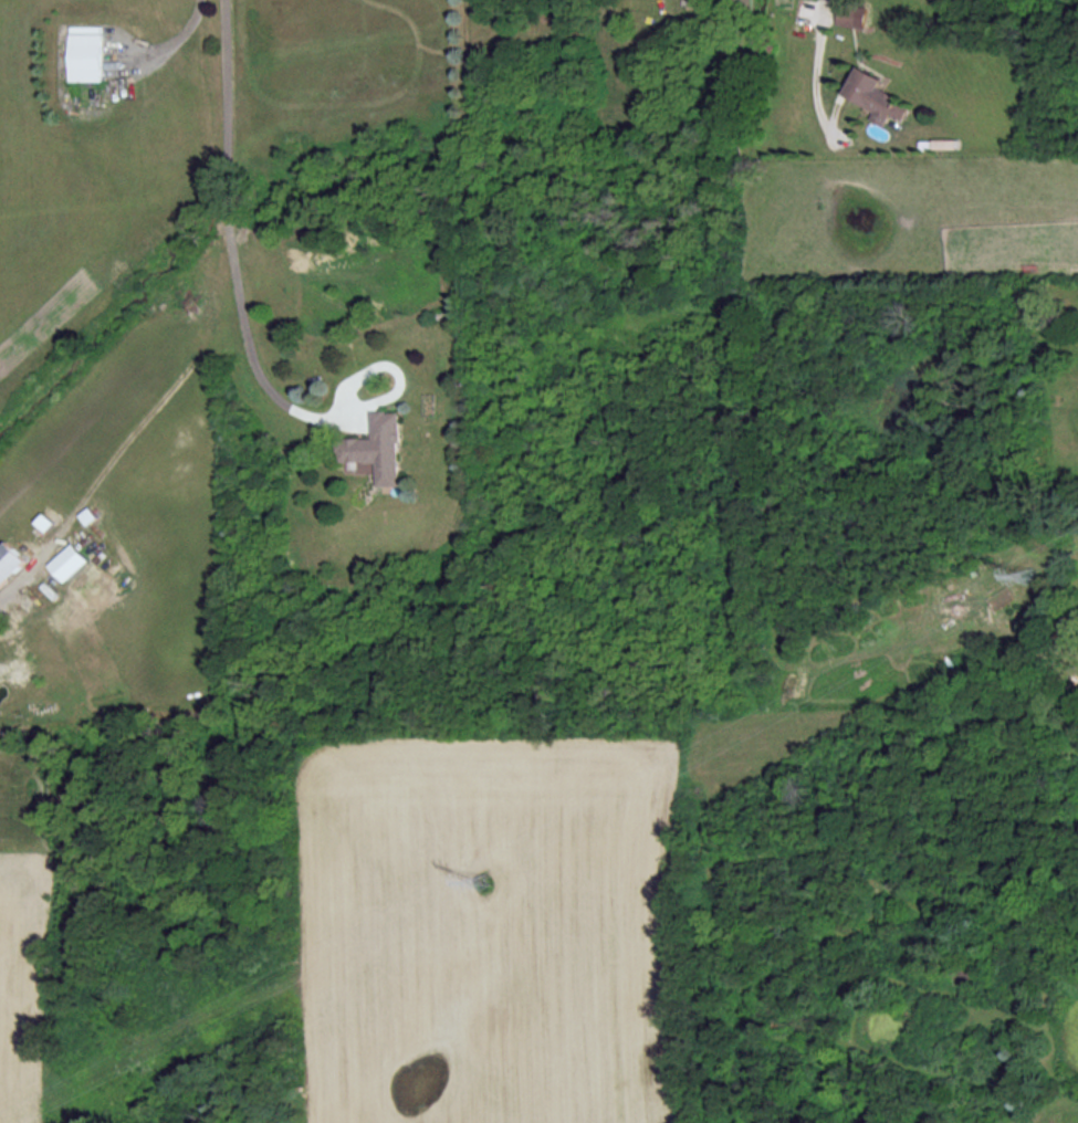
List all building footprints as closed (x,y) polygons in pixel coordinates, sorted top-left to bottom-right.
[(868,5),(842,2),(839,24),(866,27),(868,5)] [(70,79),(102,80),(103,25),(71,25),(70,79)] [(883,87),(888,77),(863,64),(849,94),(880,109),(876,118),(890,125),(895,113),(908,120),(916,104),(883,87)] [(402,485),(402,410),(374,410),(374,437),(341,438),(341,460),(378,460),(378,485),(402,485)] [(3,587),(29,559),(9,539),(0,549),(0,584),(3,587)] [(91,561),(77,542),(51,562),(65,580),(91,561)]
